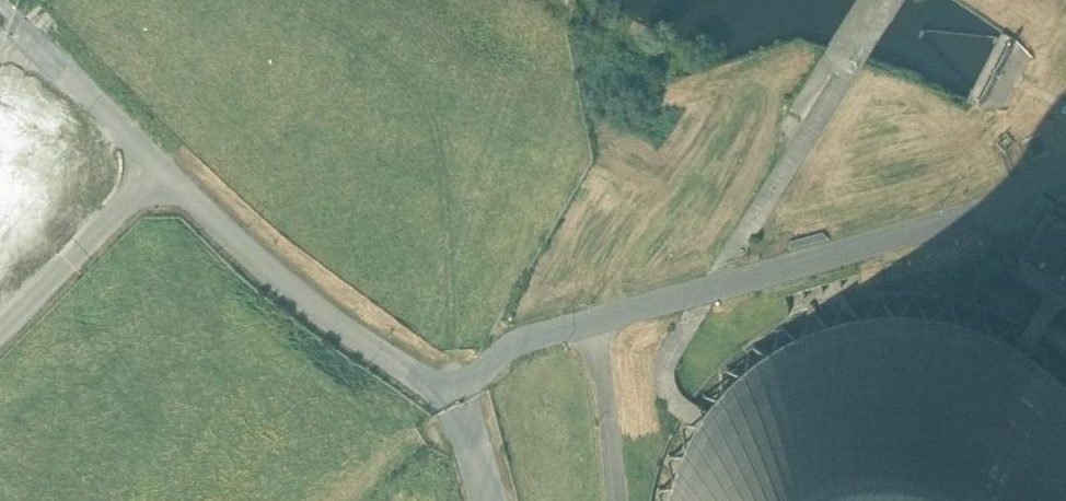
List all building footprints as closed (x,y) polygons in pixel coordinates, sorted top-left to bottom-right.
[(1058,372),(1040,358),(1021,346),(1001,336),(980,328),(958,321),(935,317),(913,316),(890,316),(868,318),(845,323),(824,330),(803,339),(783,350),(764,362),(747,377),(731,393),(716,410),(704,429),(693,449),(684,470),(677,491),(675,500),(1065,500),(1065,379),(1058,372)]
